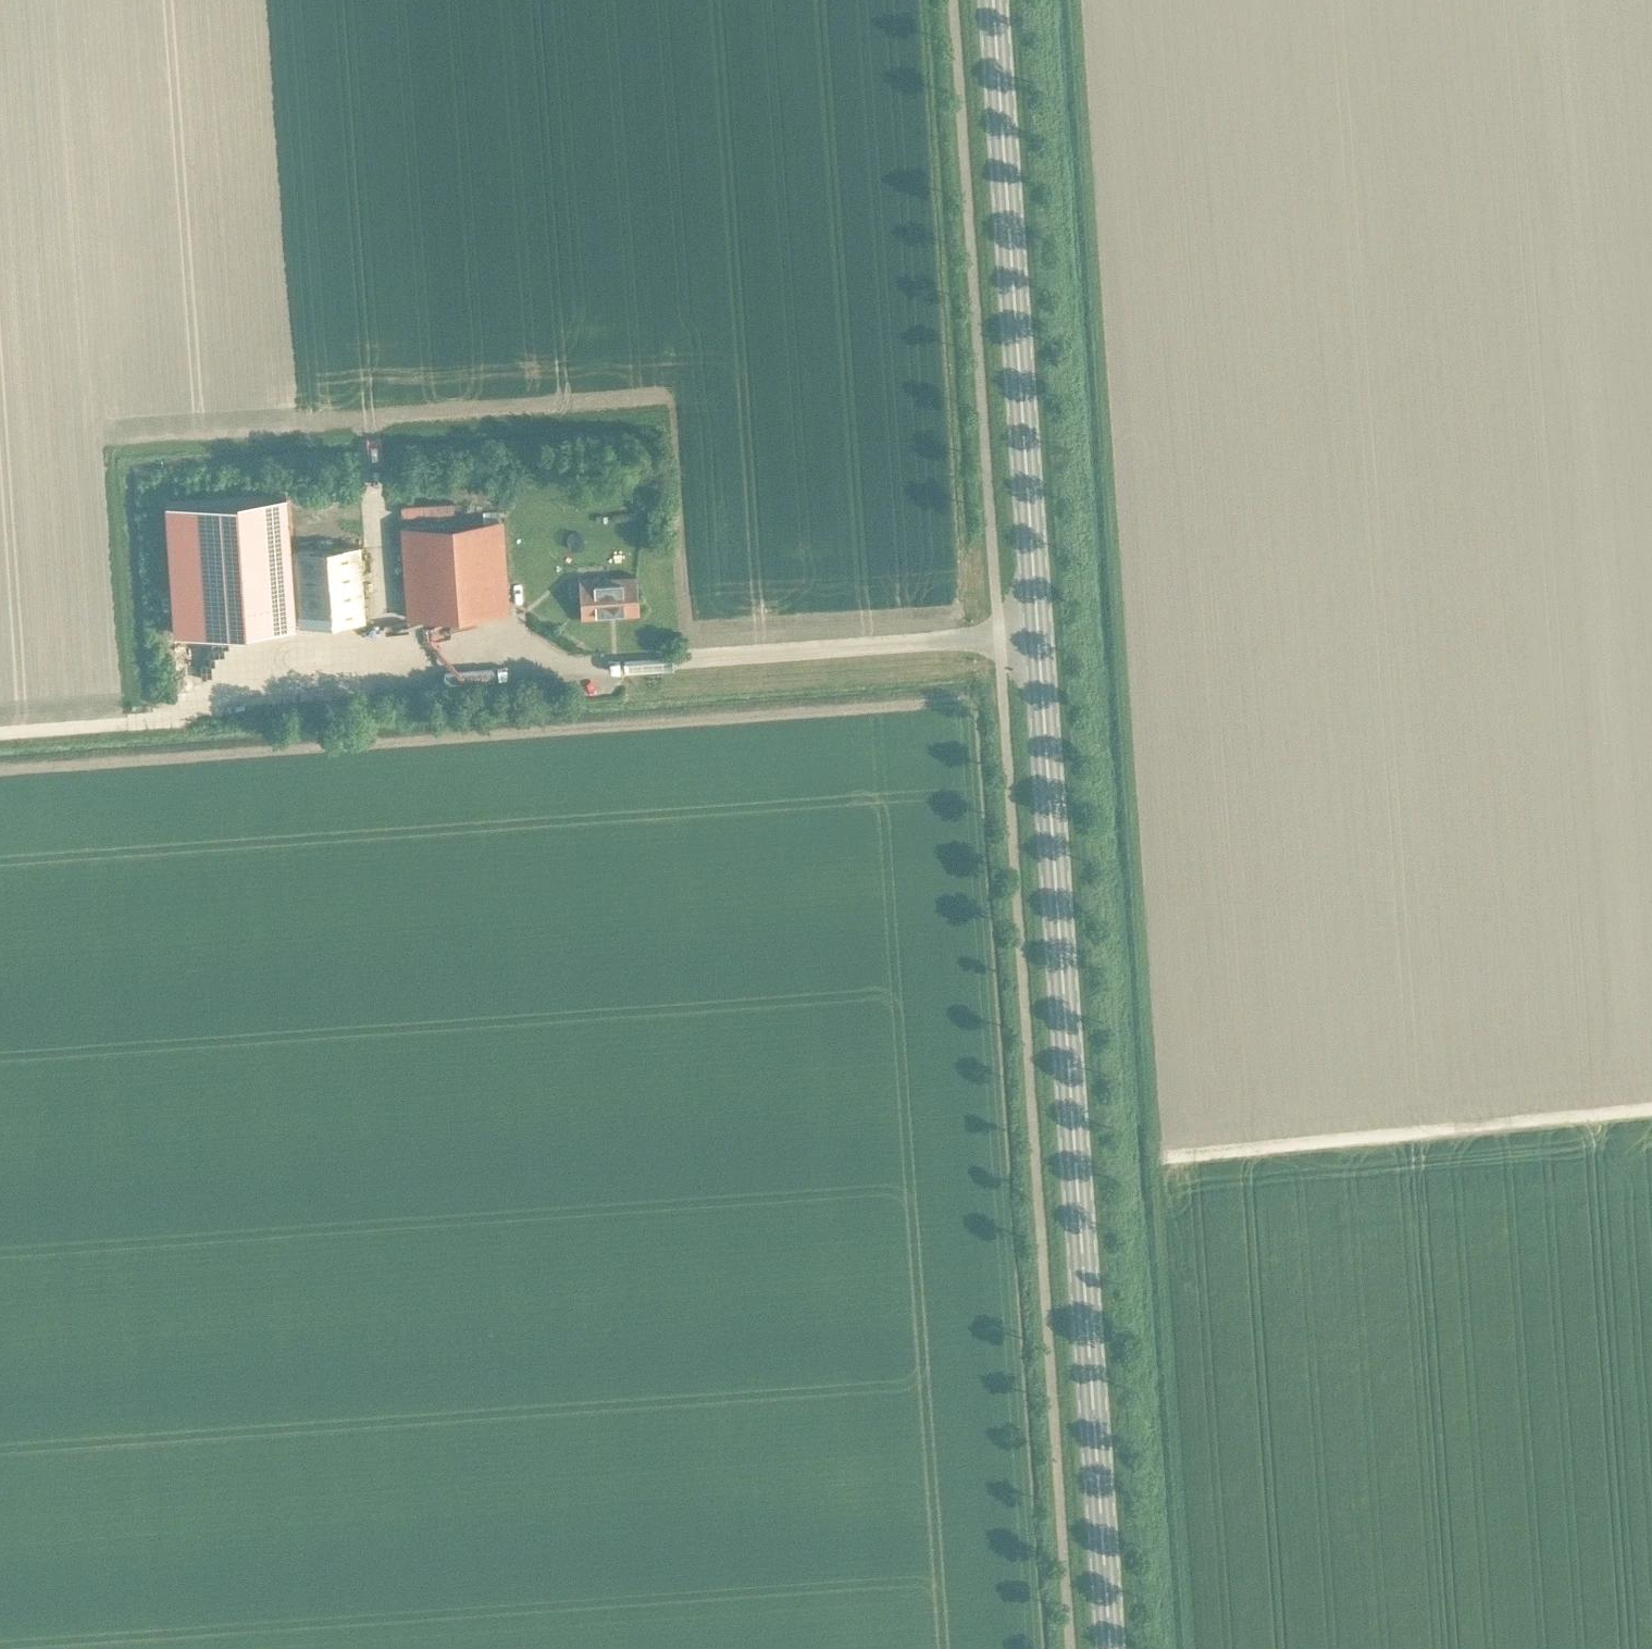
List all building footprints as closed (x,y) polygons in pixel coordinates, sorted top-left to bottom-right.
[(292,627),(283,497),(163,505),(172,636),(292,627)] [(405,619),(506,612),(500,522),(399,529),(405,619)] [(296,627),(363,622),(357,547),(291,552),(296,627)] [(579,619),(636,615),(634,577),(577,581),(579,619)]
